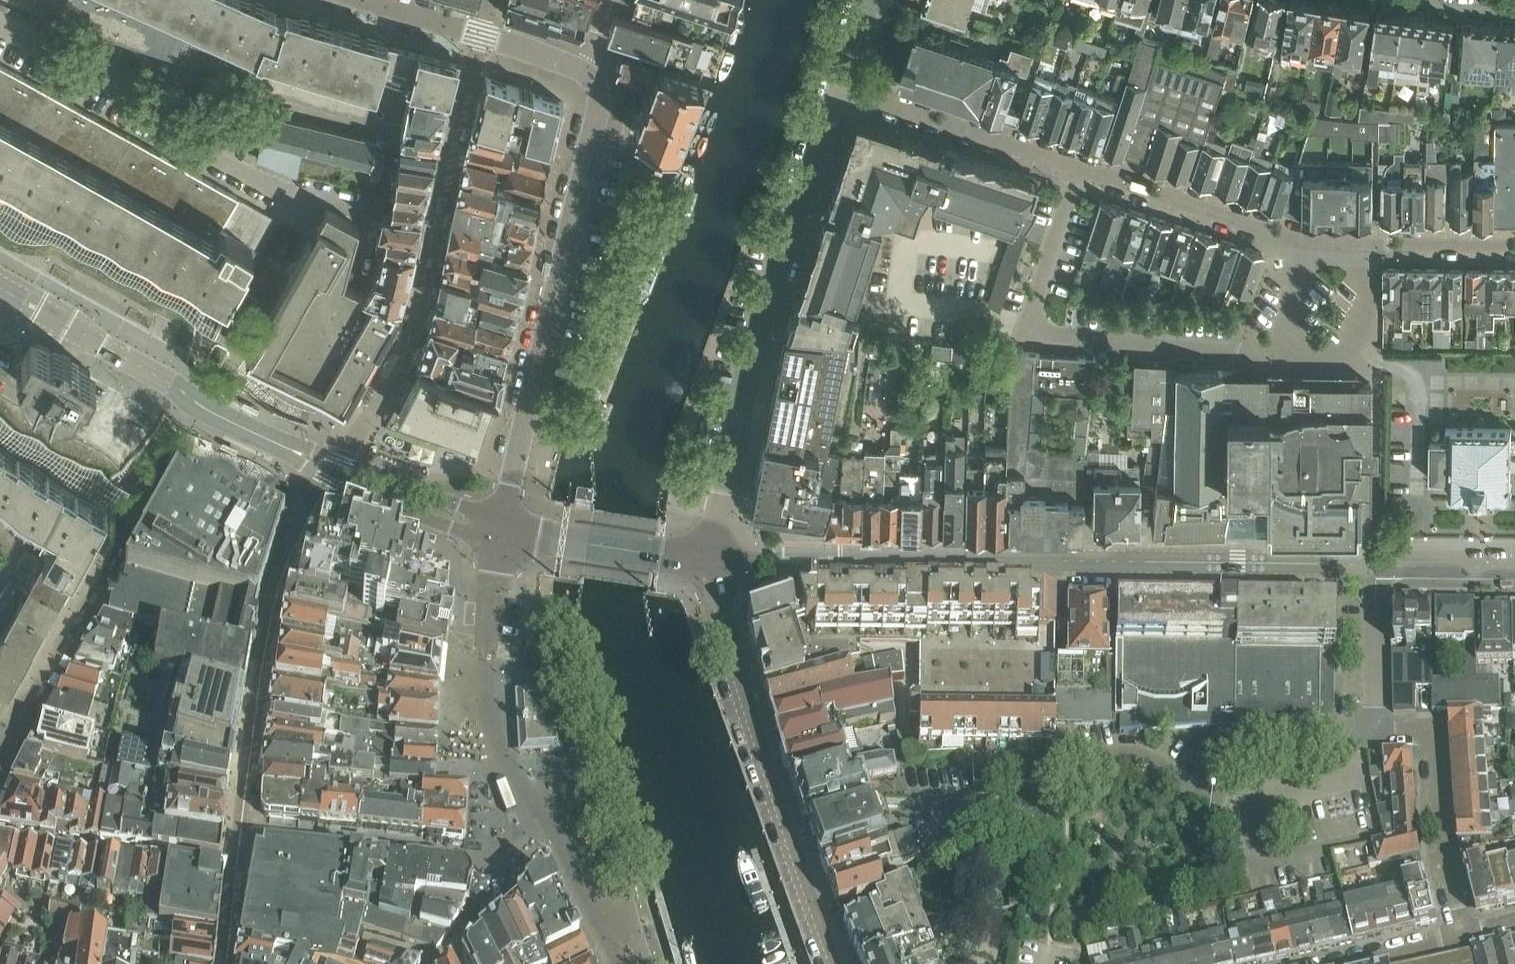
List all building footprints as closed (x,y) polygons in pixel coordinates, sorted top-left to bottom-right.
[(389,41),(285,13),(285,14),(253,0),(44,0),(46,1),(40,14),(71,24),(365,119),(381,74),(389,41)] [(545,27),(547,22),(557,26),(555,31),(580,39),(586,22),(523,3),(514,0),(508,0),(504,15),(545,27)] [(523,3),(586,22),(593,0),(514,0),(523,3)] [(631,8),(650,14),(655,0),(634,0),(631,8)] [(737,0),(674,0),(730,19),(737,0)] [(973,4),(987,8),(990,0),(927,0),(927,2),(926,1),(925,4),(968,18),(973,4)] [(1118,9),(1121,0),(1095,0),(1104,3),(1103,4),(1118,9)] [(1118,9),(1145,17),(1151,0),(1121,0),(1118,9)] [(1158,12),(1151,11),(1149,18),(1182,27),(1184,19),(1189,0),(1161,0),(1158,12)] [(1184,19),(1210,26),(1217,0),(1189,0),(1184,19)] [(1245,33),(1246,33),(1254,0),(1221,0),(1215,26),(1212,37),(1219,39),(1222,27),(1232,30),(1231,32),(1233,34),(1241,36),(1244,35),(1245,33)] [(1278,39),(1287,0),(1256,0),(1246,44),(1275,51),(1278,39)] [(1309,59),(1318,3),(1298,0),(1291,0),(1281,63),(1290,65),(1292,56),(1309,59)] [(1318,3),(1309,59),(1308,68),(1316,69),(1318,58),(1335,61),(1344,7),(1318,3)] [(1333,73),(1349,76),(1351,64),(1362,66),(1363,57),(1364,57),(1371,12),(1344,7),(1335,61),(1333,73)] [(1383,57),(1396,59),(1402,16),(1378,13),(1370,75),(1380,76),(1383,57)] [(702,43),(615,15),(607,38),(695,66),(702,43)] [(1427,19),(1402,16),(1396,59),(1391,98),(1401,100),(1403,90),(1406,91),(1408,70),(1420,71),(1427,19)] [(977,18),(976,21),(974,26),(998,34),(1000,26),(977,18)] [(1426,94),(1429,94),(1431,78),(1429,78),(1430,72),(1446,75),(1453,23),(1427,19),(1420,71),(1414,117),(1426,118),(1428,99),(1426,96),(1426,94)] [(1139,21),(1135,33),(1143,36),(1147,23),(1139,21)] [(555,31),(557,26),(547,22),(545,27),(555,31)] [(1495,78),(1499,28),(1476,26),(1476,25),(1463,24),(1458,74),(1495,78)] [(1095,30),(1085,27),(1082,36),(1092,40),(1095,30)] [(1499,28),(1495,78),(1514,79),(1514,29),(1499,28)] [(970,43),(953,37),(950,46),(935,41),(936,40),(934,39),(933,40),(919,36),(919,34),(918,34),(917,35),(916,34),(916,37),(911,53),(910,52),(908,58),(906,65),(907,65),(902,80),(901,80),(900,83),(903,84),(904,83),(918,88),(918,89),(919,90),(920,89),(934,94),(936,95),(936,94),(950,99),(950,100),(952,100),(967,104),(966,105),(968,106),(968,105),(983,110),(983,111),(984,111),(985,110),(1001,61),(999,61),(998,62),(984,58),(984,56),(983,55),(982,57),(967,52),(970,43)] [(1068,47),(1069,44),(1103,55),(1105,48),(1071,37),(1070,42),(1059,38),(1058,43),(1068,47)] [(1203,146),(1204,144),(1223,87),(1233,90),(1238,67),(1230,64),(1225,80),(1157,57),(1162,44),(1142,39),(1105,151),(1124,157),(1188,179),(1200,145),(1203,146)] [(459,61),(389,41),(381,74),(412,82),(433,88),(436,78),(453,82),(459,61)] [(1029,72),(1034,55),(1013,48),(1010,58),(1003,55),(1001,61),(985,110),(1017,121),(1020,114),(1007,109),(1021,70),(1029,72)] [(1242,51),(1239,63),(1245,65),(1248,52),(1242,51)] [(615,72),(629,80),(648,91),(633,131),(676,148),(702,81),(621,54),(615,72)] [(227,301),(255,249),(220,229),(238,198),(186,169),(186,168),(0,64),(0,174),(227,301)] [(1020,123),(1041,130),(1057,80),(1037,73),(1020,123)] [(518,88),(485,77),(480,97),(525,108),(529,109),(521,141),(552,149),(563,102),(533,93),(533,92),(519,87),(518,88)] [(436,78),(433,88),(450,92),(453,82),(436,78)] [(1057,80),(1041,130),(1061,136),(1077,87),(1078,84),(1070,82),(1070,84),(1057,80)] [(441,128),(450,92),(433,88),(412,82),(404,119),(441,128)] [(1272,103),(1277,85),(1268,83),(1264,100),(1272,103)] [(1061,136),(1081,143),(1098,93),(1077,87),(1061,136)] [(1341,93),(1330,91),(1327,112),(1337,114),(1341,93)] [(1118,100),(1098,93),(1081,143),(1102,150),(1116,105),(1118,100)] [(227,125),(247,130),(252,109),(196,95),(191,116),(227,125)] [(476,112),(521,123),(525,108),(480,97),(476,112)] [(1360,120),(1388,121),(1390,108),(1362,105),(1360,120)] [(303,174),(302,176),(306,177),(307,176),(335,183),(334,185),(364,191),(378,139),(252,109),(247,130),(245,137),(246,137),(243,149),(247,151),(247,150),(274,162),(274,163),(273,163),(272,165),(276,166),(277,165),(305,169),(304,174),(303,174)] [(472,128),(510,138),(517,140),(521,123),(476,112),(472,128)] [(1314,117),(1309,134),(1350,134),(1350,138),(1374,138),(1378,138),(1377,121),(1354,121),(1314,117)] [(401,137),(436,145),(441,128),(404,119),(401,137)] [(987,303),(999,307),(1036,197),(1031,195),(1037,178),(953,151),(953,149),(951,144),(946,143),(941,145),(941,147),(857,120),(854,121),(827,203),(825,203),(821,205),(819,210),(821,215),(823,216),(796,299),(799,300),(795,313),(791,315),(786,329),(849,335),(882,233),(869,229),(872,220),(915,234),(929,192),(937,195),(932,208),(1012,234),(987,303)] [(1495,169),(1495,222),(1514,223),(1514,122),(1496,122),(1495,169)] [(472,128),(468,142),(500,151),(510,143),(510,138),(472,128)] [(1238,196),(1259,203),(1273,159),(1260,155),(1266,140),(1253,135),(1250,145),(1254,146),(1254,147),(1238,196)] [(401,137),(397,170),(429,178),(436,145),(401,137)] [(1233,140),(1229,152),(1217,189),(1238,196),(1254,147),(1233,140)] [(1276,161),(1274,168),(1262,204),(1283,212),(1286,204),(1299,162),(1306,142),(1301,141),(1292,166),(1276,161)] [(1428,141),(1427,159),(1427,221),(1446,222),(1447,182),(1453,182),(1453,160),(1438,159),(1434,141),(1428,141)] [(490,188),(493,177),(495,168),(508,171),(509,167),(513,152),(515,153),(517,143),(510,143),(500,151),(468,142),(461,180),(490,188)] [(545,177),(551,153),(517,143),(515,153),(513,152),(509,167),(545,177)] [(1204,144),(1203,146),(1191,180),(1213,188),(1225,151),(1204,144)] [(1383,184),(1382,221),(1405,221),(1406,159),(1406,155),(1397,155),(1397,162),(1386,175),(1386,184),(1383,184)] [(1427,159),(1406,159),(1405,221),(1427,221),(1427,159)] [(1453,160),(1453,182),(1452,221),(1452,222),(1472,222),(1473,170),(1461,170),(1462,160),(1453,160)] [(1373,220),(1373,167),(1373,163),(1299,162),(1286,204),(1283,212),(1300,218),(1300,219),(1373,220)] [(545,177),(509,167),(508,171),(495,168),(493,177),(506,179),(504,187),(541,197),(545,177)] [(1476,222),(1495,222),(1495,169),(1487,169),(1487,184),(1476,184),(1476,222)] [(397,170),(394,194),(424,201),(429,178),(397,170)] [(491,188),(490,188),(461,180),(457,198),(487,206),(537,217),(540,200),(504,190),(491,188)] [(420,220),(424,201),(394,194),(391,212),(420,220)] [(532,240),(537,217),(487,206),(457,198),(453,217),(509,233),(532,240)] [(1108,258),(1124,208),(1102,200),(1083,258),(1095,261),(1097,255),(1108,258)] [(395,307),(364,293),(343,283),(359,226),(326,208),(318,224),(245,355),(271,369),(268,374),(267,375),(276,382),(285,388),(294,394),(304,398),(315,401),(315,400),(318,395),(344,409),(380,345),(379,344),(395,317),(391,314),(395,307)] [(1130,262),(1146,215),(1124,208),(1108,258),(1100,281),(1109,284),(1113,273),(1109,271),(1112,262),(1118,264),(1119,259),(1130,262)] [(391,212),(383,210),(379,228),(380,229),(417,236),(420,220),(391,212)] [(1134,264),(1155,271),(1171,223),(1150,216),(1134,264)] [(448,241),(484,252),(484,253),(526,265),(528,258),(504,251),(509,233),(453,217),(448,241)] [(96,469),(110,475),(124,463),(137,449),(152,431),(165,411),(177,388),(187,363),(192,344),(193,342),(197,318),(196,317),(51,236),(42,237),(35,237),(33,237),(26,235),(18,233),(12,230),(9,229),(3,225),(0,222),(0,415),(96,469)] [(1179,269),(1191,230),(1171,223),(1155,271),(1161,273),(1164,265),(1179,269)] [(384,249),(414,253),(417,236),(380,229),(376,246),(384,248),(384,249)] [(1186,305),(1193,305),(1215,238),(1195,231),(1182,271),(1196,275),(1186,305)] [(528,258),(532,240),(509,233),(504,251),(528,258)] [(1237,245),(1215,238),(1193,305),(1199,306),(1208,279),(1224,285),(1237,245)] [(475,274),(484,253),(484,252),(448,241),(441,275),(463,282),(468,272),(475,274)] [(1263,253),(1241,246),(1225,294),(1231,296),(1233,288),(1249,293),(1263,253)] [(405,289),(414,253),(384,249),(374,275),(405,289)] [(526,265),(484,253),(475,274),(468,272),(463,282),(469,284),(467,292),(477,296),(517,307),(526,265)] [(1397,326),(1404,326),(1405,269),(1384,269),(1383,311),(1397,311),(1397,326)] [(1405,269),(1404,326),(1404,333),(1411,333),(1411,326),(1412,326),(1412,316),(1424,316),(1424,269),(1405,269)] [(1443,326),(1444,270),(1424,269),(1424,316),(1436,316),(1436,326),(1443,326)] [(1464,270),(1444,270),(1443,326),(1452,326),(1452,312),(1463,312),(1464,270)] [(1479,348),(1486,348),(1487,270),(1467,270),(1467,312),(1479,312),(1479,348)] [(1507,270),(1487,270),(1486,348),(1494,348),(1495,312),(1506,312),(1507,270)] [(1507,270),(1506,312),(1514,313),(1514,270),(1507,270)] [(374,275),(364,293),(395,307),(400,310),(405,289),(374,275)] [(474,315),(477,296),(467,292),(469,284),(463,282),(441,275),(436,305),(474,315)] [(1144,302),(1145,300),(1149,289),(1141,287),(1136,301),(1144,302)] [(517,307),(477,296),(474,315),(513,327),(517,307)] [(506,350),(512,331),(436,308),(430,327),(465,337),(471,339),(476,341),(476,342),(506,350)] [(497,394),(503,367),(461,355),(465,337),(430,327),(422,348),(417,350),(415,359),(417,364),(420,365),(435,371),(441,375),(497,394)] [(848,342),(784,336),(763,440),(825,453),(848,342)] [(476,341),(471,339),(465,337),(461,355),(503,367),(503,364),(506,363),(508,355),(506,353),(506,350),(476,342),(476,341)] [(1423,352),(1423,347),(1423,343),(1404,343),(1404,352),(1423,352)] [(1004,537),(1080,538),(1082,505),(1085,450),(1095,358),(1034,353),(1034,352),(1015,350),(1008,401),(1006,451),(1004,537)] [(1370,383),(1358,383),(1358,374),(1274,373),(1223,372),(1223,371),(1176,371),(1176,365),(1162,364),(1162,363),(1134,362),(1131,423),(1152,423),(1151,436),(1162,436),(1151,528),(1234,527),(1234,528),(1235,529),(1235,530),(1236,530),(1238,530),(1239,530),(1240,530),(1241,529),(1241,528),(1242,527),(1242,526),(1248,526),(1248,527),(1248,528),(1249,529),(1250,530),(1251,530),(1252,530),(1253,530),(1254,530),(1254,529),(1255,529),(1255,528),(1256,527),(1256,526),(1268,526),(1268,537),(1356,537),(1356,526),(1369,526),(1370,383)] [(491,394),(492,395),(496,396),(497,394),(441,375),(435,371),(420,365),(390,422),(438,440),(471,451),(491,394)] [(1152,423),(1131,423),(1127,423),(1127,436),(1151,436),(1152,423)] [(889,444),(899,444),(900,428),(890,427),(889,444)] [(1449,495),(1473,495),(1510,496),(1512,428),(1445,427),(1445,439),(1431,438),(1430,479),(1450,480),(1449,495)] [(940,536),(965,537),(966,488),(961,487),(963,447),(951,446),(951,433),(944,433),(944,453),(940,536)] [(840,456),(825,453),(763,440),(750,507),(822,515),(827,497),(840,456)] [(1085,450),(1082,505),(1091,505),(1091,528),(1092,528),(1092,529),(1098,534),(1105,534),(1111,529),(1111,528),(1137,528),(1137,465),(1099,464),(1099,448),(1087,449),(1087,450),(1085,450)] [(108,509),(0,449),(0,546),(8,550),(25,520),(54,536),(43,557),(73,573),(108,509)] [(861,534),(877,535),(877,498),(881,498),(881,481),(898,481),(898,473),(899,451),(863,450),(863,454),(841,454),(840,456),(827,497),(842,497),(842,488),(854,489),(854,501),(861,502),(861,534)] [(987,454),(984,537),(1004,537),(1006,451),(987,450),(987,454)] [(919,536),(940,536),(944,453),(921,452),(921,473),(919,536)] [(966,467),(966,488),(965,537),(984,537),(987,454),(984,454),(984,466),(966,467)] [(1143,483),(1152,484),(1154,462),(1145,461),(1143,483)] [(258,604),(285,517),(187,463),(141,544),(142,544),(125,574),(126,575),(130,577),(194,593),(258,604)] [(898,473),(898,481),(897,535),(919,536),(921,473),(898,473)] [(877,535),(897,535),(898,481),(881,481),(881,498),(877,498),(877,535)] [(842,488),(842,497),(841,533),(861,534),(861,502),(854,501),(854,489),(842,488)] [(592,509),(594,496),(577,493),(575,506),(592,509)] [(823,533),(841,533),(842,497),(827,497),(822,515),(823,515),(823,533)] [(401,539),(324,522),(320,541),(311,539),(300,585),(291,583),(284,614),(289,614),(288,615),(331,625),(330,626),(338,628),(442,652),(442,650),(445,651),(454,611),(444,609),(449,590),(434,567),(432,566),(415,562),(417,553),(399,549),(401,539)] [(26,548),(13,573),(59,599),(73,573),(43,557),(26,548)] [(59,599),(13,573),(0,596),(0,599),(5,602),(45,624),(59,599)] [(105,616),(104,616),(126,623),(127,622),(135,625),(161,631),(198,638),(250,651),(255,629),(252,628),(258,604),(194,593),(130,577),(126,575),(122,594),(118,594),(116,603),(112,602),(109,617),(105,616)] [(1055,733),(1055,726),(1057,623),(1055,623),(1055,595),(1030,595),(1030,585),(904,584),(904,588),(798,586),(798,593),(788,596),(788,594),(758,604),(761,615),(748,619),(752,632),(746,634),(763,686),(848,664),(859,662),(860,641),(920,642),(919,696),(912,696),(909,699),(909,721),(918,722),(918,758),(971,755),(972,789),(1052,790),(1053,733),(1055,733)] [(33,647),(45,624),(5,602),(0,611),(0,629),(33,647)] [(1067,624),(1057,623),(1055,726),(1113,726),(1114,660),(1107,660),(1107,603),(1068,603),(1067,624)] [(1433,690),(1433,682),(1434,606),(1432,606),(1429,603),(1421,603),(1418,606),(1397,606),(1397,613),(1393,613),(1392,632),(1397,633),(1396,644),(1408,645),(1408,654),(1393,654),(1393,689),(1433,690)] [(1113,735),(1234,727),(1235,605),(1115,604),(1114,660),(1113,726),(1113,735)] [(1235,605),(1234,727),(1333,719),(1334,606),(1235,605)] [(1478,681),(1478,671),(1478,666),(1476,611),(1476,608),(1438,607),(1437,637),(1438,637),(1438,660),(1455,661),(1455,647),(1466,647),(1466,681),(1433,682),(1433,690),(1433,713),(1449,713),(1449,712),(1492,711),(1502,711),(1501,680),(1478,681)] [(1478,666),(1478,671),(1511,671),(1511,665),(1514,665),(1514,637),(1514,613),(1514,610),(1476,611),(1478,666)] [(130,640),(135,625),(127,622),(126,623),(104,616),(96,630),(130,640)] [(285,616),(282,637),(334,647),(338,628),(330,626),(285,616)] [(338,628),(334,647),(353,651),(353,653),(360,654),(357,673),(438,687),(440,668),(442,652),(338,628)] [(21,669),(33,647),(0,629),(0,657),(21,669)] [(96,630),(83,651),(122,661),(126,644),(129,645),(130,640),(96,630)] [(155,668),(168,672),(176,674),(245,691),(252,651),(250,651),(198,638),(161,631),(155,668)] [(278,664),(329,673),(330,669),(357,673),(360,654),(353,653),(353,651),(334,647),(282,637),(278,664)] [(130,662),(122,661),(83,651),(74,665),(54,700),(114,715),(130,662)] [(763,686),(770,708),(852,686),(890,681),(903,680),(902,654),(859,662),(848,664),(763,686)] [(10,692),(21,669),(0,657),(0,687),(10,692)] [(358,696),(358,691),(360,678),(329,673),(278,664),(275,683),(327,691),(358,696)] [(231,771),(245,691),(176,674),(174,683),(169,682),(158,723),(163,724),(156,752),(231,771)] [(360,678),(358,691),(358,696),(380,699),(438,708),(438,690),(360,678)] [(770,708),(782,751),(827,740),(821,719),(830,717),(831,723),(836,725),(839,737),(844,735),(843,731),(895,720),(891,706),(890,681),(852,686),(770,708)] [(327,691),(275,683),(272,707),(323,717),(327,691)] [(1417,690),(1393,690),(1394,714),(1416,714),(1417,690)] [(520,755),(563,752),(559,691),(516,695),(520,755)] [(377,712),(376,727),(390,729),(437,734),(438,708),(380,699),(377,712)] [(114,715),(54,700),(43,722),(107,738),(114,715)] [(1449,713),(1450,730),(1485,728),(1484,715),(1492,715),(1492,711),(1449,712),(1449,713)] [(271,714),(269,731),(311,739),(325,739),(340,742),(342,726),(271,714)] [(66,762),(114,771),(117,771),(124,742),(107,738),(43,722),(27,752),(50,758),(66,762)] [(346,727),(342,726),(340,742),(325,739),(311,739),(269,731),(266,750),(316,756),(353,763),(354,764),(356,746),(344,743),(346,727)] [(350,781),(420,787),(434,788),(436,771),(393,768),(367,765),(370,731),(346,727),(344,743),(356,746),(354,764),(353,763),(350,781)] [(1485,728),(1450,730),(1452,749),(1495,746),(1494,742),(1486,742),(1485,728)] [(383,733),(370,731),(367,765),(393,768),(393,755),(437,758),(438,737),(383,733)] [(789,774),(846,760),(839,737),(827,740),(782,751),(789,774)] [(125,743),(124,742),(117,771),(157,779),(228,792),(231,771),(156,752),(134,746),(125,743)] [(1452,749),(1453,768),(1488,765),(1487,752),(1495,751),(1495,746),(1452,749)] [(316,756),(266,750),(264,771),(307,777),(305,793),(305,795),(324,798),(326,782),(324,780),(311,778),(312,777),(314,766),(330,768),(329,778),(350,781),(353,763),(316,756)] [(45,769),(50,758),(27,752),(14,778),(33,782),(40,768),(45,769)] [(1385,779),(1394,779),(1414,778),(1412,759),(1406,754),(1383,754),(1385,779)] [(393,768),(436,771),(437,758),(393,755),(393,768)] [(851,776),(846,760),(789,774),(803,819),(870,798),(875,796),(869,777),(896,772),(893,757),(873,756),(854,760),(856,774),(851,776)] [(1488,765),(1453,768),(1455,786),(1497,783),(1497,779),(1489,780),(1488,765)] [(154,828),(149,827),(151,816),(153,803),(157,779),(117,771),(114,771),(108,800),(101,840),(137,845),(152,847),(154,828)] [(264,771),(262,789),(305,793),(307,777),(264,771)] [(1415,807),(1414,778),(1394,779),(1395,794),(1385,795),(1386,808),(1415,807)] [(157,779),(153,803),(225,812),(228,792),(157,779)] [(324,798),(305,795),(301,821),(319,823),(321,810),(326,810),(329,794),(333,794),(334,783),(326,782),(324,798)] [(40,831),(49,792),(49,791),(49,790),(12,783),(0,808),(0,825),(40,831)] [(321,810),(319,823),(357,828),(365,786),(334,783),(333,794),(329,794),(326,810),(321,810)] [(1455,786),(1456,805),(1491,802),(1489,788),(1498,787),(1497,783),(1455,786)] [(401,789),(365,786),(357,828),(421,835),(423,807),(400,805),(401,789)] [(420,791),(401,789),(400,805),(423,807),(423,805),(467,809),(468,795),(464,790),(434,788),(420,787),(420,791)] [(301,821),(305,795),(305,793),(262,789),(261,809),(261,811),(262,812),(262,813),(263,814),(264,816),(266,816),(267,817),(301,821)] [(70,795),(49,792),(40,831),(63,834),(70,795)] [(91,799),(70,795),(63,834),(85,837),(93,797),(92,797),(91,799)] [(85,837),(101,840),(108,800),(93,797),(85,837)] [(820,862),(863,848),(884,841),(882,833),(887,832),(886,825),(885,818),(882,811),(878,805),(873,807),(870,798),(803,819),(820,862)] [(1456,805),(1457,823),(1500,820),(1500,815),(1492,815),(1491,802),(1456,805)] [(165,818),(163,829),(223,837),(225,812),(153,803),(151,816),(165,818)] [(423,805),(423,807),(421,835),(465,841),(467,809),(423,805)] [(1387,840),(1417,833),(1415,807),(1386,808),(1378,809),(1385,841),(1387,840)] [(1501,825),(1500,820),(1457,823),(1459,843),(1482,841),(1493,840),(1492,826),(1501,825)] [(221,858),(223,837),(163,829),(154,828),(152,847),(221,858)] [(1417,833),(1387,840),(1385,841),(1374,843),(1378,860),(1370,862),(1371,867),(1400,860),(1421,855),(1417,833)] [(884,841),(863,848),(820,862),(830,888),(887,870),(914,862),(905,834),(884,841)] [(5,929),(14,912),(21,916),(24,910),(1,898),(4,892),(13,840),(0,838),(0,926),(5,929)] [(1509,868),(1508,863),(1497,866),(1493,851),(1504,850),(1502,840),(1493,841),(1493,840),(1482,841),(1487,862),(1498,909),(1514,905),(1514,893),(1509,868)] [(16,881),(31,883),(38,844),(20,841),(13,876),(17,877),(16,881)] [(1477,915),(1498,909),(1487,862),(1482,841),(1459,843),(1477,915)] [(46,882),(51,882),(58,847),(38,844),(31,883),(45,886),(46,882)] [(278,957),(307,963),(339,963),(341,963),(354,963),(358,951),(356,950),(362,929),(436,950),(448,934),(408,925),(381,918),(388,860),(257,844),(240,944),(239,949),(278,957)] [(74,849),(58,847),(51,882),(67,886),(74,849)] [(67,886),(81,889),(89,851),(74,849),(67,886)] [(105,854),(89,851),(81,889),(97,892),(105,854)] [(97,892),(113,896),(120,856),(105,854),(97,892)] [(1436,918),(1424,871),(1421,855),(1400,860),(1406,885),(1417,929),(1433,925),(1436,918)] [(129,900),(136,858),(120,856),(113,896),(113,897),(127,900),(129,900)] [(152,860),(136,858),(129,900),(127,900),(126,909),(132,911),(133,909),(145,911),(147,898),(152,860)] [(163,900),(168,862),(152,860),(147,898),(149,899),(163,900)] [(406,862),(388,860),(381,918),(408,925),(415,898),(467,904),(471,878),(464,870),(443,867),(406,862)] [(168,862),(163,900),(149,899),(148,904),(145,921),(161,923),(160,925),(217,932),(224,878),(215,877),(216,869),(168,862)] [(837,905),(882,891),(893,888),(887,870),(830,888),(837,905)] [(1008,871),(985,875),(987,890),(1011,886),(1008,871)] [(549,876),(541,874),(541,875),(516,899),(517,900),(541,950),(543,956),(579,939),(549,876)] [(893,888),(882,891),(884,894),(868,903),(872,912),(843,922),(860,963),(867,963),(928,945),(910,901),(919,897),(912,880),(893,888)] [(1396,934),(1417,929),(1406,885),(1396,888),(1395,883),(1384,885),(1386,890),(1396,934)] [(1376,939),(1396,934),(1386,890),(1374,893),(1373,888),(1364,889),(1376,939)] [(1355,943),(1376,939),(1364,889),(1355,891),(1357,897),(1345,900),(1346,904),(1355,943)] [(1336,948),(1325,902),(1324,896),(1316,898),(1320,915),(1308,918),(1315,953),(1336,948)] [(415,898),(408,925),(448,934),(458,918),(460,918),(467,904),(415,898)] [(52,901),(45,900),(41,915),(48,917),(52,901)] [(521,959),(536,952),(541,963),(544,962),(542,957),(543,956),(541,950),(517,900),(501,914),(521,959)] [(1336,948),(1355,943),(1346,904),(1341,905),(1342,910),(1336,911),(1333,900),(1325,902),(1336,948)] [(82,908),(52,901),(48,917),(78,924),(82,908)] [(1292,901),(1283,903),(1284,909),(1294,957),(1314,953),(1315,953),(1308,918),(1306,918),(1305,914),(1300,915),(1301,920),(1296,921),(1292,901)] [(79,924),(92,927),(95,911),(83,908),(79,924)] [(1268,922),(1276,961),(1294,957),(1284,909),(1277,910),(1280,924),(1274,926),(1273,921),(1268,922)] [(541,963),(536,952),(521,959),(501,914),(493,920),(480,932),(496,963),(542,963),(541,963)] [(1248,918),(1247,914),(1240,915),(1241,918),(1229,921),(1232,935),(1230,936),(1236,963),(1258,963),(1248,918)] [(1276,961),(1268,922),(1266,914),(1248,918),(1258,963),(1263,963),(1276,961)] [(128,918),(124,935),(150,941),(149,945),(162,948),(160,963),(213,963),(217,932),(160,925),(161,923),(145,921),(128,918)] [(1135,963),(1154,963),(1151,953),(1146,954),(1139,923),(1126,926),(1129,940),(1135,963)] [(1172,949),(1175,963),(1197,963),(1192,940),(1188,923),(1181,925),(1183,932),(1179,932),(1182,946),(1172,949)] [(65,945),(70,927),(59,924),(55,943),(65,945)] [(1210,941),(1207,925),(1200,926),(1204,942),(1197,944),(1196,939),(1192,940),(1197,963),(1215,963),(1210,941)] [(109,941),(109,937),(70,927),(65,945),(63,953),(62,953),(59,962),(75,963),(105,963),(109,941)] [(464,947),(463,953),(468,963),(496,963),(480,932),(479,933),(464,947)] [(1210,941),(1215,963),(1236,963),(1230,936),(1228,936),(1228,932),(1224,933),(1225,938),(1210,941)] [(589,960),(592,958),(588,948),(584,950),(579,939),(543,956),(542,957),(544,962),(545,963),(580,963),(589,960)] [(1511,939),(1493,943),(1498,963),(1514,963),(1514,953),(1511,939)] [(1129,940),(1111,944),(1114,960),(1113,960),(1113,963),(1135,963),(1129,940)] [(135,945),(109,941),(105,963),(133,963),(135,945)] [(135,945),(133,963),(160,963),(162,948),(149,945),(135,942),(135,945)] [(1150,946),(1151,953),(1154,963),(1175,963),(1172,949),(1170,949),(1168,942),(1150,946)] [(62,953),(63,953),(65,945),(55,943),(53,953),(61,955),(62,953)] [(1473,953),(1476,963),(1498,963),(1493,943),(1472,949),(1473,953)] [(928,945),(867,963),(935,963),(928,945)] [(22,956),(23,956),(24,952),(6,948),(2,963),(21,963),(22,956)] [(237,963),(277,963),(278,957),(239,949),(237,963)] [(1089,954),(1092,963),(1113,963),(1113,960),(1111,961),(1108,950),(1089,954)] [(358,951),(354,963),(407,963),(358,951)] [(1458,956),(1460,963),(1476,963),(1473,953),(1458,956)]
